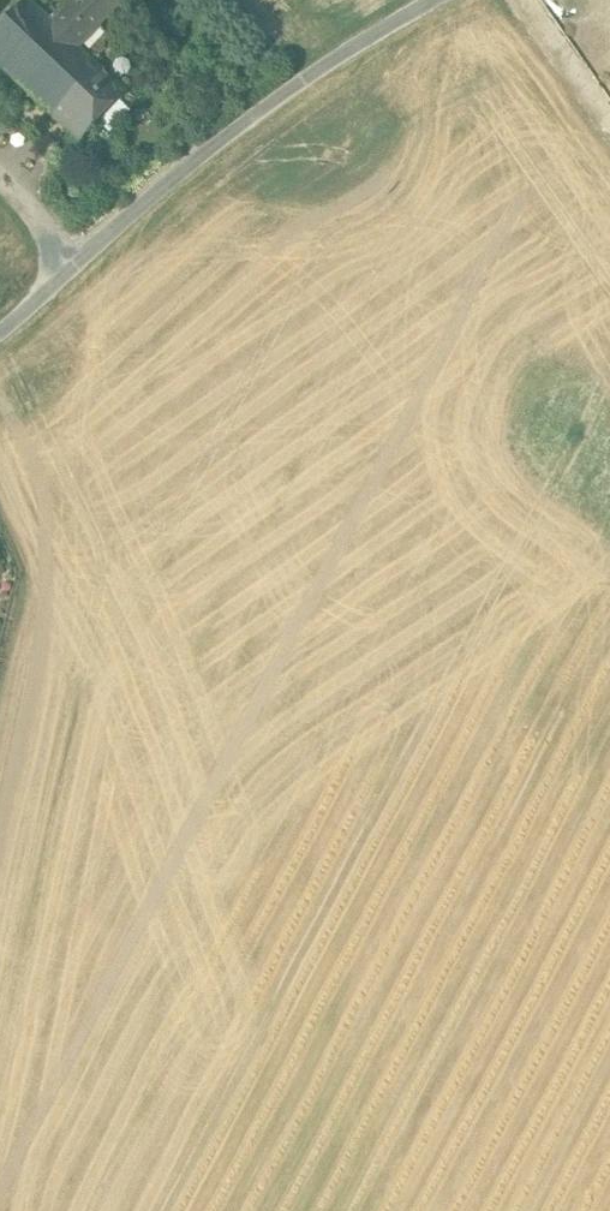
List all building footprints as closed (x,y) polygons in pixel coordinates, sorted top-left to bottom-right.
[(27,0),(26,0),(0,28),(0,66),(49,113),(95,65),(78,48),(52,23),(27,0)] [(52,23),(78,48),(124,0),(74,0),(52,23)] [(125,93),(95,65),(49,113),(79,141),(97,122),(105,130),(110,130),(127,113),(127,108),(118,100),(125,93)]
